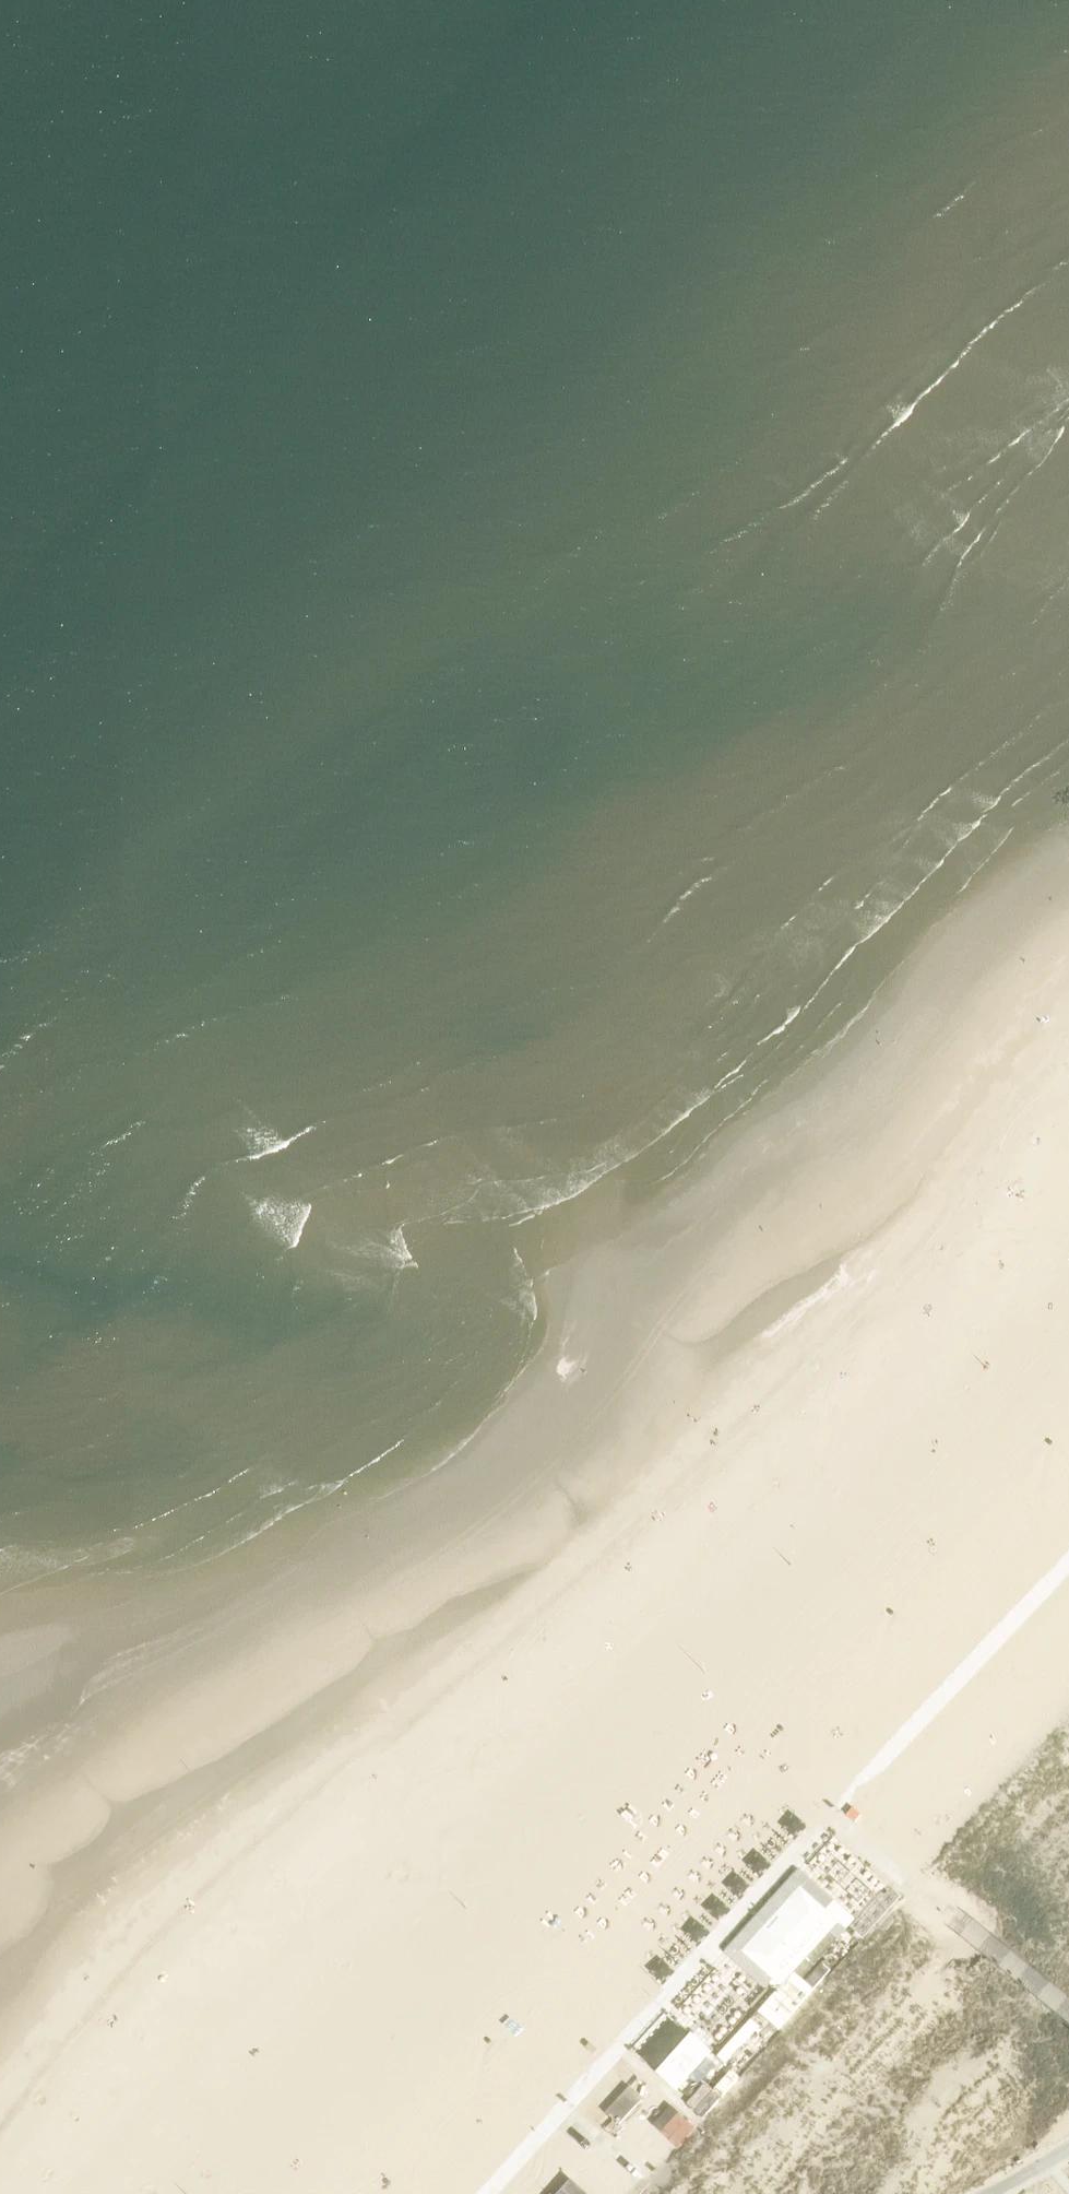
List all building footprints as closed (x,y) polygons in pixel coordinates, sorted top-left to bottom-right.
[(791,1986),(841,1932),(803,1898),(753,1952),(791,1986)] [(654,2087),(635,2111),(649,2123),(668,2099),(654,2087)] [(577,2169),(555,2193),(597,2193),(600,2190),(577,2169)]
